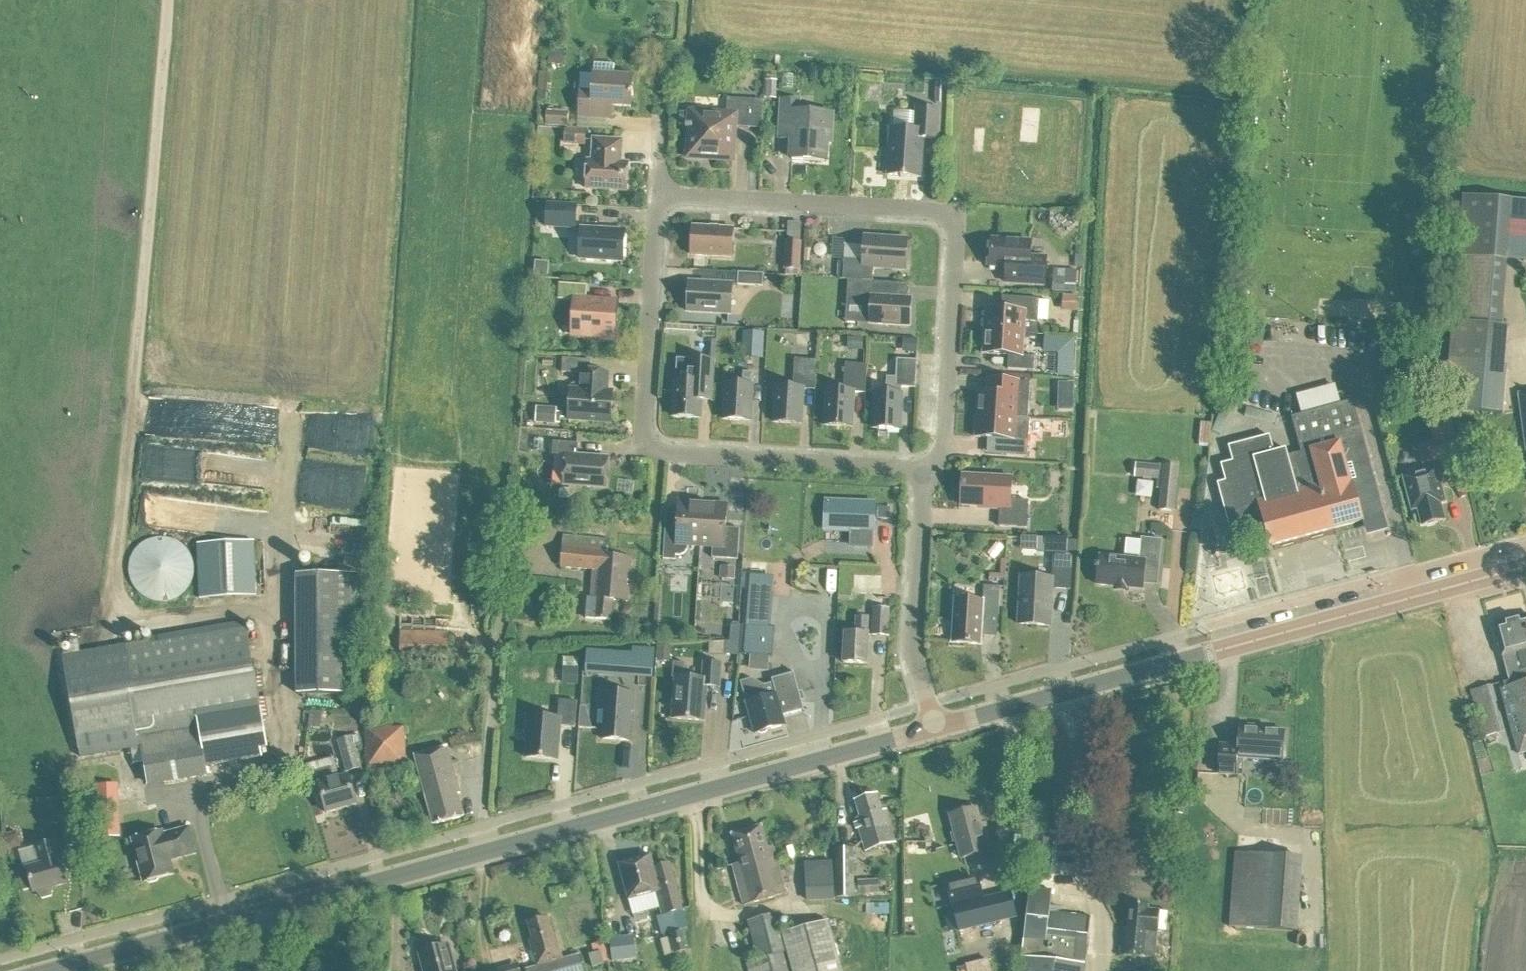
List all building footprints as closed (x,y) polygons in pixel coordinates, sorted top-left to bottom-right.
[(562,13),(552,12),(552,19),(554,20),(553,24),(561,25),(562,13)] [(581,75),(580,93),(578,117),(610,119),(611,107),(630,108),(632,78),(613,77),(614,66),(594,65),(593,76),(581,75)] [(764,81),(764,99),(777,100),(777,81),(764,81)] [(763,102),(751,101),(727,100),(726,116),(690,114),(687,158),(732,161),(734,128),(762,130),(763,102)] [(791,160),(824,162),(825,144),(829,144),(831,114),(799,112),(799,102),(781,100),(779,131),(792,131),(791,160)] [(896,114),(895,130),(889,129),(888,152),(881,151),(880,172),(887,173),(886,176),(921,178),(923,140),(937,140),(939,111),(915,109),(915,115),(896,114)] [(566,128),(566,115),(545,115),(545,127),(566,128)] [(565,128),(564,145),(585,147),(586,130),(565,128)] [(627,164),(620,164),(621,142),(593,140),(592,162),(588,162),(586,190),(626,192),(627,164)] [(1462,198),(1457,259),(1464,259),(1459,323),(1502,326),(1507,262),(1525,263),(1525,203),(1462,198)] [(547,205),(545,229),(576,231),(578,207),(547,205)] [(786,276),(798,277),(798,272),(800,273),(802,244),(801,244),(802,225),(788,224),(787,242),(785,242),(784,272),(786,272),(786,276)] [(750,231),(692,227),(691,256),(748,260),(750,231)] [(579,260),(622,262),(623,232),(581,230),(579,260)] [(845,246),(844,260),(842,279),(862,280),(863,268),(905,270),(907,240),(864,238),(864,248),(845,246)] [(991,241),(989,267),(1005,268),(1004,283),(1044,285),(1046,259),(1030,258),(1031,243),(991,241)] [(822,246),(821,246),(820,246),(819,247),(818,247),(817,248),(816,248),(815,249),(815,250),(815,251),(814,253),(815,254),(815,255),(815,256),(816,257),(817,258),(818,258),(819,259),(820,259),(821,259),(822,259),(823,259),(824,258),(825,258),(826,257),(827,256),(827,255),(827,254),(827,253),(827,251),(827,250),(827,249),(826,248),(825,248),(824,247),(823,247),(822,246)] [(1052,294),(1076,295),(1077,286),(1079,286),(1080,275),(1076,275),(1076,273),(1054,271),(1052,294)] [(738,287),(763,289),(763,276),(739,274),(738,287)] [(848,282),(846,308),(870,309),(869,325),(909,327),(911,299),(887,298),(888,284),(848,282)] [(732,285),(689,283),(687,313),(730,315),(732,285)] [(612,338),(615,304),(586,302),(587,287),(559,285),(557,301),(577,303),(575,335),(612,338)] [(1078,313),(1079,297),(1062,297),(1061,312),(1078,313)] [(1001,311),(985,310),(984,332),(1024,335),(1025,322),(1037,323),(1038,312),(1043,312),(1044,307),(1050,307),(1050,301),(1002,298),(1001,311)] [(1024,335),(984,332),(982,355),(1009,357),(1008,371),(1034,373),(1035,358),(1022,357),(1024,335)] [(1080,374),(1080,333),(1049,333),(1049,351),(1063,351),(1063,374),(1080,374)] [(1461,362),(1503,364),(1504,336),(1463,333),(1461,362)] [(742,358),(763,359),(764,335),(743,334),(742,358)] [(796,334),(795,349),(809,350),(810,335),(796,334)] [(851,338),(851,351),(863,351),(863,338),(851,338)] [(916,339),(916,352),(931,353),(932,340),(916,339)] [(610,424),(612,394),(606,394),(607,375),(589,373),(590,361),(562,360),(561,374),(581,375),(580,392),(570,391),(568,421),(610,424)] [(774,424),(801,425),(803,390),(815,391),(816,362),(795,360),(793,388),(776,388),(774,424)] [(896,360),(896,379),(895,388),(901,389),(915,389),(917,361),(896,360)] [(693,361),(692,383),(675,382),(673,418),(700,419),(701,404),(713,404),(715,362),(693,361)] [(827,390),(825,427),(851,428),(853,393),(865,394),(867,366),(845,365),(844,391),(827,390)] [(1447,409),(1503,413),(1507,372),(1450,369),(1447,409)] [(724,421),(750,422),(752,373),(743,373),(742,386),(726,385),(724,421)] [(886,394),(875,393),(873,429),(900,431),(901,395),(901,389),(895,388),(896,379),(887,378),(886,394)] [(1238,380),(1236,402),(1247,403),(1249,381),(1238,380)] [(986,394),(978,393),(976,416),(1027,419),(1030,385),(987,381),(986,394)] [(1291,416),(1298,442),(1307,439),(1318,437),(1316,431),(1357,420),(1352,400),(1291,416)] [(556,425),(557,408),(536,407),(535,424),(556,425)] [(1006,457),(1027,458),(1030,420),(1027,419),(976,416),(975,438),(1007,441),(1006,457)] [(1361,522),(1365,538),(1388,531),(1357,420),(1316,431),(1318,437),(1307,439),(1331,524),(1329,524),(1331,530),(1361,522)] [(1211,423),(1200,422),(1198,445),(1209,446),(1211,423)] [(1267,529),(1272,547),(1331,530),(1329,524),(1331,524),(1307,439),(1298,442),(1301,454),(1288,458),(1286,451),(1274,454),(1269,436),(1229,448),(1233,463),(1221,466),(1226,483),(1218,485),(1233,539),(1267,529)] [(1425,444),(1430,463),(1457,456),(1452,437),(1425,444)] [(578,445),(554,444),(553,456),(566,457),(564,486),(606,489),(608,459),(578,457),(578,445)] [(1503,450),(1505,461),(1516,459),(1514,448),(1503,450)] [(1159,512),(1174,514),(1179,468),(1159,466),(1159,468),(1136,465),(1134,479),(1157,482),(1157,490),(1161,491),(1159,512)] [(1443,520),(1439,504),(1445,502),(1436,470),(1403,478),(1412,511),(1418,510),(1422,526),(1443,520)] [(1012,479),(962,476),(961,506),(987,508),(987,510),(1000,511),(999,528),(1027,529),(1028,502),(1010,501),(1012,479)] [(677,526),(665,525),(663,561),(675,562),(676,557),(680,557),(685,555),(687,550),(687,546),(700,547),(703,507),(691,506),(691,503),(679,502),(677,526)] [(826,502),(825,529),(855,530),(854,547),(872,548),(874,504),(826,502)] [(703,507),(700,547),(713,548),(712,559),(738,561),(740,530),(726,529),(727,505),(715,504),(714,507),(703,507)] [(890,520),(890,508),(878,508),(878,520),(890,520)] [(613,601),(628,603),(632,558),(607,556),(608,541),(563,537),(561,568),(594,571),(592,599),(588,598),(586,619),(611,621),(613,601)] [(143,545),(136,552),(131,561),(129,571),(131,581),(136,590),(143,597),(152,602),(162,603),(172,602),(181,597),(188,590),(192,581),(194,571),(192,561),(188,552),(181,545),(172,540),(162,539),(152,540),(143,545)] [(994,539),(984,553),(996,561),(1006,548),(994,539)] [(1157,587),(1159,565),(1161,541),(1142,539),(1139,561),(1100,557),(1097,585),(1142,590),(1143,586),(1157,587)] [(1066,554),(1067,541),(1048,540),(1048,553),(1066,554)] [(255,543),(198,546),(201,599),(257,596),(255,543)] [(1021,577),(1018,625),(1050,627),(1052,589),(1070,590),(1072,558),(1054,557),(1052,579),(1021,577)] [(749,578),(782,579),(782,561),(749,560),(749,578)] [(721,567),(720,581),(734,582),(735,567),(721,567)] [(856,568),(855,586),(885,587),(885,568),(856,568)] [(343,695),(343,617),(359,617),(359,576),(296,576),(297,617),(303,617),(303,695),(343,695)] [(982,614),(999,615),(1001,588),(984,587),(983,602),(955,600),(952,645),(980,647),(982,614)] [(771,626),(774,595),(747,593),(742,655),(749,655),(765,657),(769,657),(773,657),(775,627),(771,626)] [(872,637),(888,637),(889,609),(873,609),(872,637)] [(843,664),(867,665),(869,635),(867,635),(868,619),(856,618),(855,634),(845,634),(843,664)] [(1494,627),(1502,657),(1511,687),(1500,690),(1501,690),(1519,755),(1525,753),(1525,618),(1494,627)] [(738,655),(740,625),(730,624),(728,641),(711,641),(711,655),(738,655)] [(247,626),(123,649),(63,660),(81,760),(141,750),(144,763),(148,784),(208,774),(206,766),(269,755),(247,626)] [(400,652),(449,653),(449,633),(401,632),(400,652)] [(658,646),(657,663),(670,663),(670,647),(658,646)] [(627,653),(626,673),(654,675),(655,655),(627,653)] [(705,663),(704,681),(676,679),(673,720),(705,722),(707,687),(720,688),(721,664),(705,663)] [(578,686),(578,668),(563,668),(562,685),(578,686)] [(785,726),(777,696),(776,696),(773,684),(764,686),(751,679),(741,682),(744,692),(747,704),(755,735),(785,726)] [(636,695),(605,692),(603,710),(606,710),(603,740),(630,742),(632,712),(635,713),(636,695)] [(527,742),(526,758),(558,761),(561,727),(576,728),(578,702),(560,701),(558,719),(528,716),(526,742),(527,742)] [(1282,762),(1285,732),(1257,730),(1257,727),(1240,726),(1238,747),(1221,746),(1219,775),(1242,777),(1243,760),(1282,762)] [(407,767),(405,728),(392,729),(392,727),(365,728),(367,769),(407,767)] [(360,736),(337,742),(346,773),(361,769),(356,748),(362,746),(360,736)] [(460,795),(448,748),(416,757),(434,825),(464,817),(458,796),(460,795)] [(308,769),(337,764),(336,757),(306,762),(308,769)] [(348,776),(334,780),(330,769),(316,773),(327,813),(356,805),(348,776)] [(121,839),(119,786),(95,787),(97,840),(121,839)] [(866,852),(895,843),(886,811),(882,812),(877,795),(855,802),(860,818),(856,819),(866,852)] [(59,804),(42,808),(45,820),(62,816),(59,804)] [(993,851),(986,824),(981,825),(977,809),(950,816),(961,859),(993,851)] [(81,850),(82,811),(65,811),(64,849),(81,850)] [(786,895),(773,847),(768,848),(762,827),(732,835),(740,864),(733,866),(744,906),(786,895)] [(197,854),(190,828),(164,835),(163,832),(132,840),(144,883),(147,882),(150,884),(157,882),(159,879),(175,875),(171,861),(197,854)] [(21,848),(17,835),(5,839),(8,852),(21,848)] [(55,846),(36,852),(40,865),(18,872),(24,892),(33,889),(34,894),(38,893),(43,900),(52,897),(53,889),(67,885),(60,860),(59,860),(55,846)] [(835,851),(836,899),(873,899),(873,896),(879,896),(879,894),(888,894),(888,883),(879,883),(879,882),(857,882),(858,886),(854,886),(854,851),(835,851)] [(1230,928),(1293,933),(1299,858),(1236,853),(1230,928)] [(654,869),(651,857),(650,856),(619,864),(629,901),(656,893),(663,916),(657,918),(662,936),(688,930),(670,865),(654,869)] [(834,902),(832,863),(804,865),(806,904),(834,902)] [(945,885),(951,909),(941,911),(943,917),(942,917),(945,930),(967,925),(968,926),(988,920),(984,907),(986,907),(978,878),(971,879),(971,878),(945,885)] [(1030,888),(1022,958),(1020,970),(1084,970),(1085,965),(1074,964),(1076,953),(1086,954),(1090,917),(1050,914),(1052,890),(1030,888)] [(1122,930),(1120,956),(1155,959),(1159,912),(1148,911),(1148,907),(1130,905),(1128,930),(1122,930)] [(782,933),(777,915),(748,923),(759,961),(748,964),(750,970),(840,970),(827,921),(782,933)] [(581,955),(563,960),(555,933),(552,934),(548,919),(529,924),(533,940),(530,940),(537,967),(525,970),(526,970),(585,970),(581,955)] [(673,955),(687,952),(683,933),(669,935),(673,955)] [(609,940),(612,963),(636,960),(633,937),(609,940)] [(448,946),(420,954),(425,970),(455,970),(448,946)] [(599,951),(587,955),(591,969),(603,965),(599,951)]
